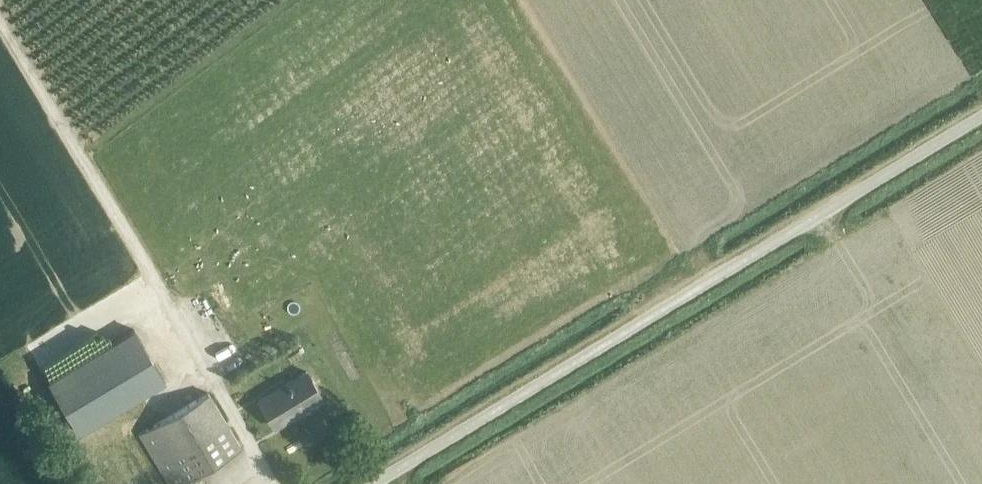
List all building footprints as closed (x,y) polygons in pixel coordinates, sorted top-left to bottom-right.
[(78,432),(165,380),(134,328),(47,380),(78,432)] [(274,426),(321,398),(305,371),(258,399),(274,426)] [(240,446),(207,392),(138,434),(169,483),(178,483),(240,446)]
